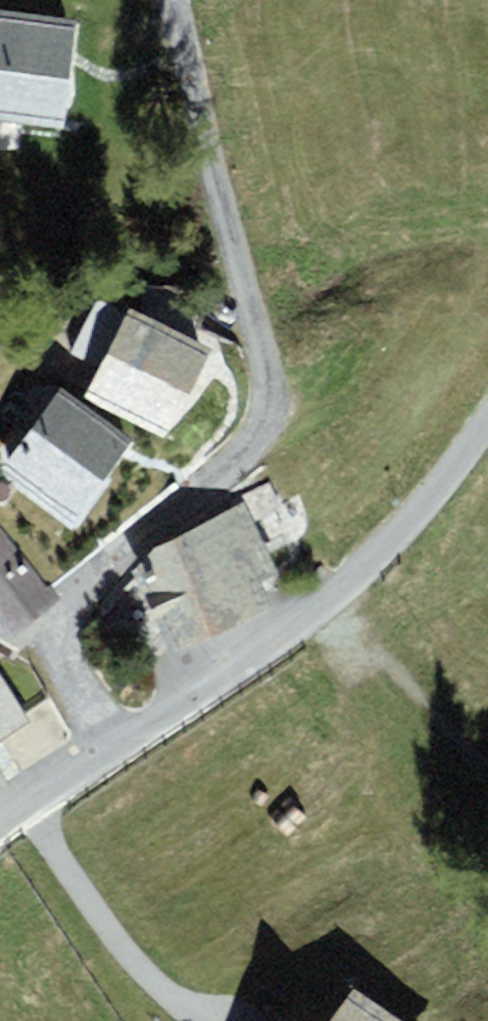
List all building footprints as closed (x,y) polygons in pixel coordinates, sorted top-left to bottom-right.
[(0,7),(0,119),(63,127),(72,64),(78,18),(0,7)] [(74,350),(102,361),(125,307),(98,295),(74,350)] [(130,306),(84,396),(167,439),(214,350),(200,343),(130,306)] [(62,387),(1,466),(72,520),(125,451),(133,441),(62,387)] [(278,573),(242,499),(152,549),(132,568),(174,655),(222,630),(275,603),(264,579),(278,573)] [(0,531),(0,625),(11,639),(62,599),(51,585),(45,589),(0,531)] [(29,720),(0,676),(0,738),(29,720)] [(9,783),(0,768),(0,789),(9,783)] [(356,987),(333,1020),(405,1020),(356,987)]
